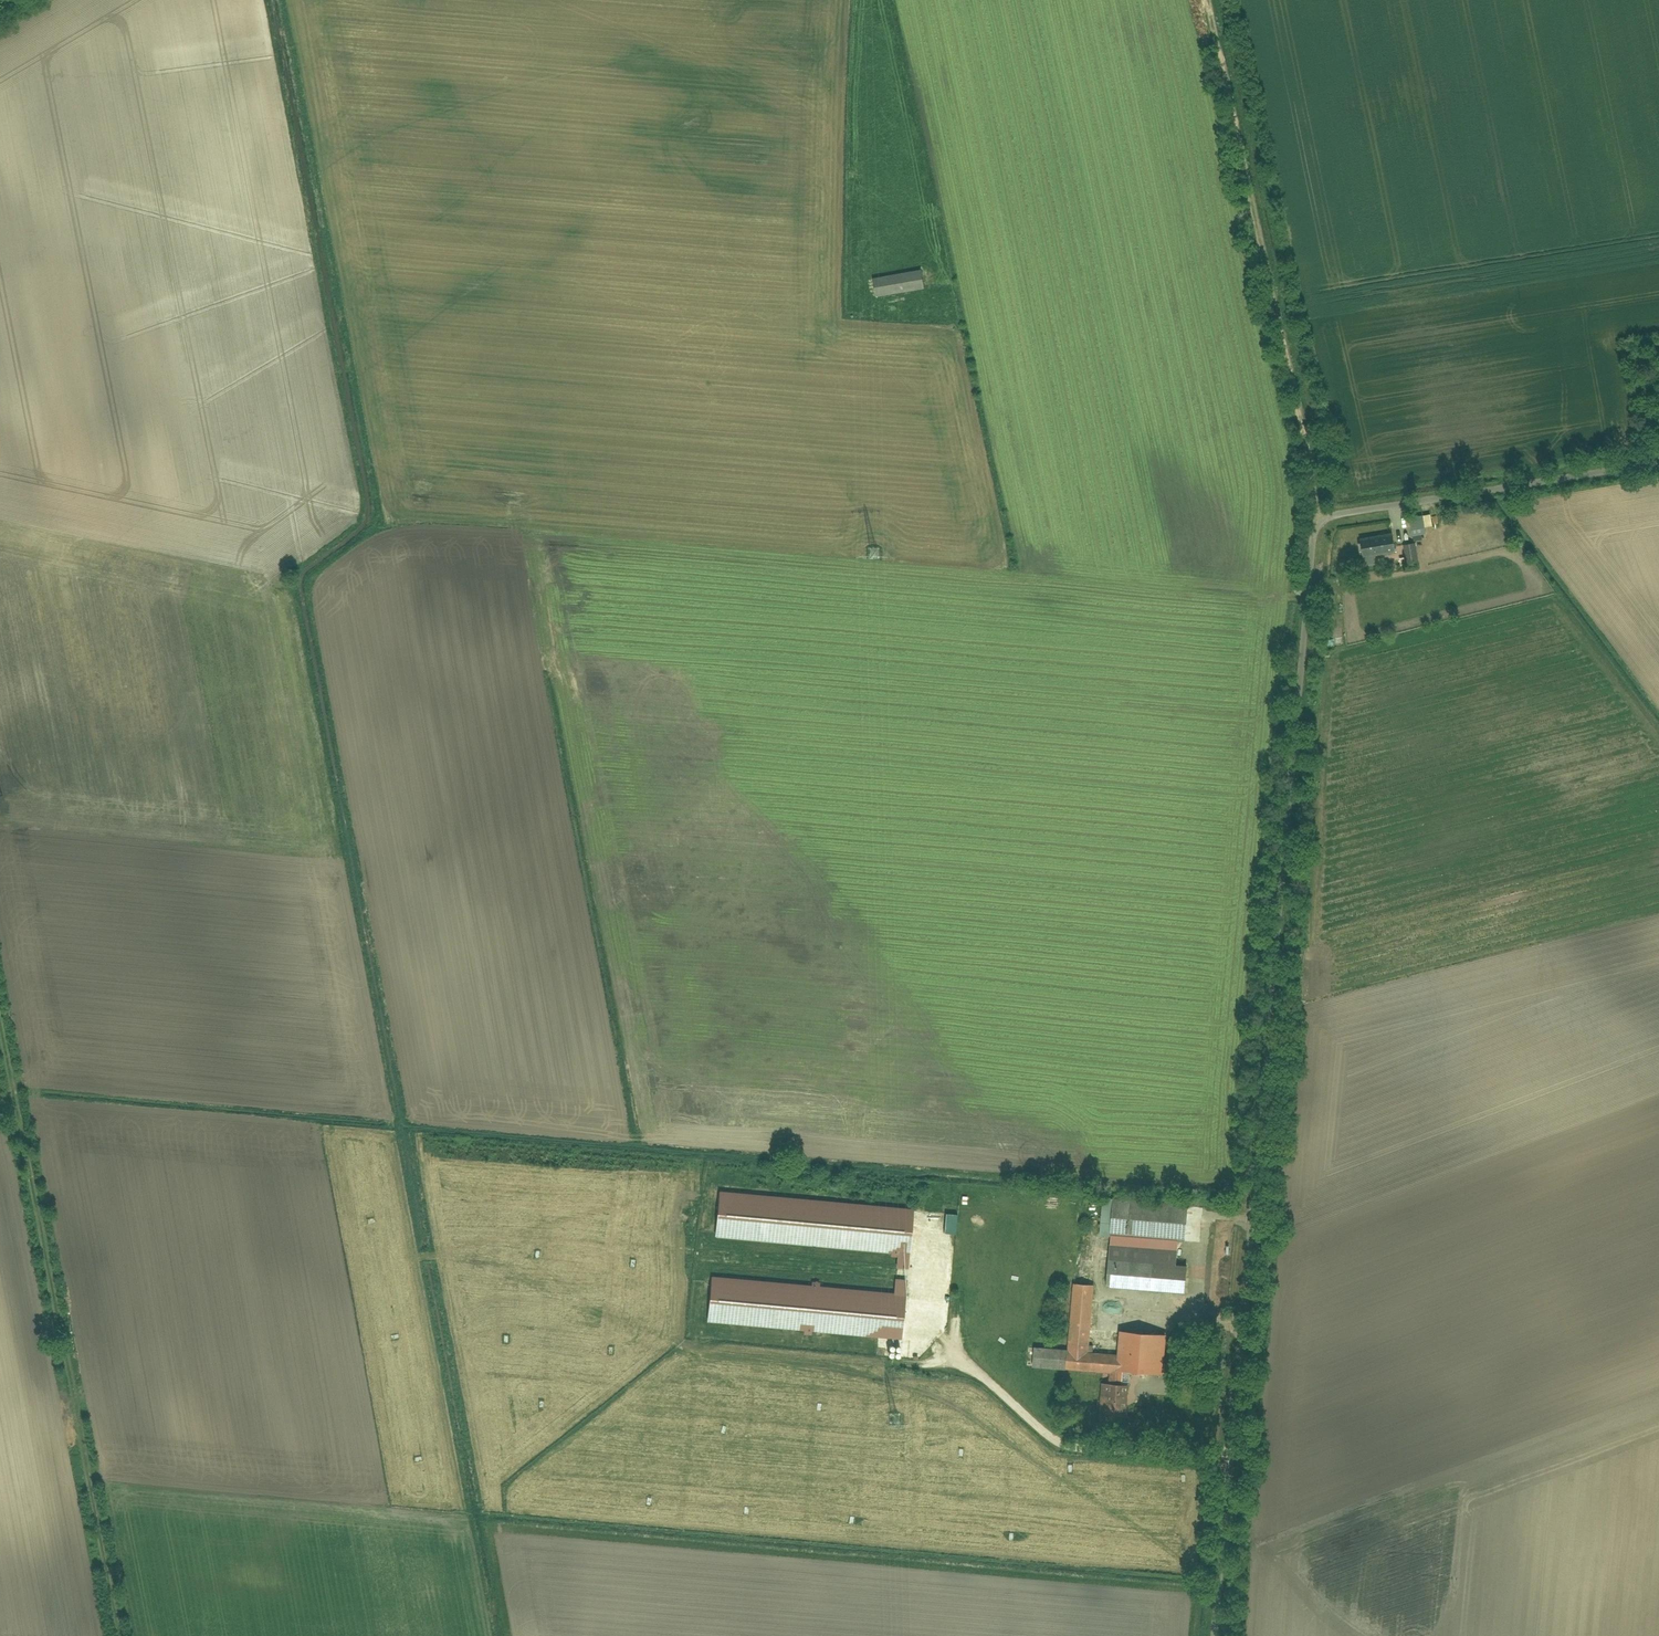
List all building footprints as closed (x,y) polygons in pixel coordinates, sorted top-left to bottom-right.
[(914,268),(862,278),(866,298),(918,289),(914,268)] [(1408,517),(1410,536),(1425,534),(1424,526),(1433,526),(1432,514),(1408,517)] [(1388,533),(1350,539),(1355,569),(1392,564),(1388,533)] [(1408,562),(1417,562),(1416,542),(1407,543),(1408,562)] [(915,1209),(720,1192),(716,1236),(898,1252),(897,1269),(910,1270),(915,1209)] [(1182,1204),(1105,1198),(1099,1285),(1182,1291),(1184,1265),(1170,1264),(1172,1241),(1179,1242),(1182,1204)] [(941,1232),(955,1234),(958,1215),(943,1213),(941,1232)] [(711,1278),(707,1322),(902,1339),(907,1278),(895,1277),(893,1294),(711,1278)] [(1122,1420),(1125,1372),(1169,1375),(1172,1334),(1111,1329),(1109,1349),(1084,1347),(1088,1284),(1064,1283),(1059,1349),(1026,1346),(1024,1367),(1097,1372),(1094,1418),(1122,1420)]
